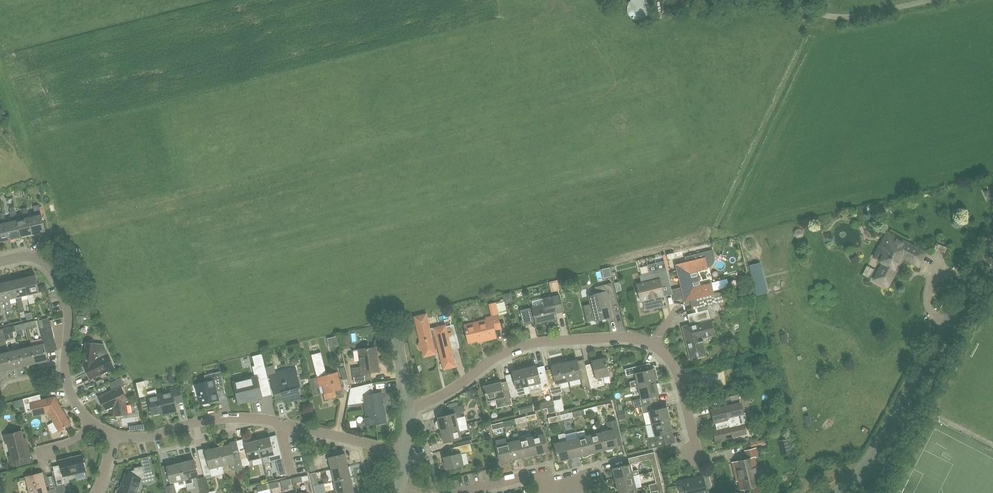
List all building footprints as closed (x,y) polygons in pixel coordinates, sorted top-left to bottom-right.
[(643,0),(630,0),(629,0),(636,20),(649,16),(643,0)] [(36,215),(30,217),(34,233),(46,231),(42,214),(41,214),(39,204),(34,206),(36,215)] [(12,221),(6,222),(10,239),(22,236),(18,219),(16,210),(15,210),(15,207),(10,208),(11,211),(10,211),(12,221)] [(34,233),(30,217),(27,207),(22,209),(24,218),(18,219),(22,236),(34,233)] [(6,222),(4,213),(0,214),(0,220),(1,223),(0,224),(0,241),(10,239),(6,222)] [(796,229),(794,232),(795,236),(798,239),(801,238),(804,235),(803,231),(800,229),(796,229)] [(877,275),(874,279),(875,280),(876,278),(888,285),(887,286),(888,287),(890,282),(897,269),(902,260),(902,259),(901,259),(900,258),(901,256),(915,264),(922,251),(907,243),(906,245),(891,237),(887,235),(875,258),(881,261),(883,263),(877,275)] [(685,256),(686,262),(676,264),(685,301),(693,299),(695,309),(718,303),(726,301),(725,298),(725,297),(724,297),(724,296),(723,295),(722,294),(721,294),(720,293),(719,293),(714,294),(711,283),(693,287),(689,273),(708,268),(707,268),(709,267),(710,267),(711,266),(712,265),(712,264),(713,263),(714,262),(714,261),(715,260),(715,258),(715,257),(715,256),(713,250),(685,256)] [(761,262),(750,264),(757,295),(768,292),(761,262)] [(863,275),(871,277),(874,268),(867,265),(863,275)] [(610,268),(602,270),(603,276),(611,274),(610,268)] [(661,296),(663,295),(661,286),(670,284),(667,269),(641,276),(643,283),(639,284),(643,300),(644,300),(646,310),(663,305),(661,296)] [(24,277),(28,294),(30,303),(35,302),(33,293),(39,291),(35,274),(24,277)] [(28,294),(24,277),(12,280),(16,297),(19,309),(24,308),(21,295),(28,294)] [(0,283),(4,300),(7,312),(13,311),(10,298),(16,297),(12,280),(11,280),(11,279),(9,278),(6,279),(5,280),(5,282),(0,283)] [(560,289),(558,281),(549,283),(551,292),(560,289)] [(591,304),(583,306),(587,322),(595,320),(612,316),(609,304),(609,302),(616,300),(612,283),(594,287),(595,294),(589,295),(591,304)] [(522,320),(520,320),(522,326),(529,325),(528,324),(534,322),(533,321),(535,321),(536,323),(539,322),(557,318),(555,311),(563,309),(559,294),(544,298),(544,299),(532,301),(533,308),(530,308),(530,307),(520,310),(522,320)] [(702,339),(715,336),(710,317),(708,310),(696,313),(699,322),(683,326),(690,359),(706,355),(702,339)] [(25,313),(21,314),(23,322),(33,320),(33,318),(27,320),(25,313)] [(425,313),(415,315),(422,342),(421,342),(420,343),(419,344),(419,345),(419,346),(419,347),(420,348),(421,348),(422,349),(423,349),(424,349),(425,355),(435,352),(434,350),(440,348),(444,367),(454,365),(450,350),(460,347),(454,324),(429,330),(425,313)] [(500,327),(498,316),(498,315),(485,318),(486,322),(465,327),(469,341),(482,338),(483,340),(496,337),(494,329),(500,327)] [(53,326),(51,320),(50,321),(49,318),(39,321),(41,329),(53,326)] [(54,332),(53,326),(41,329),(42,335),(54,332)] [(54,332),(42,335),(43,340),(55,338),(54,332)] [(330,346),(337,345),(337,337),(329,338),(330,346)] [(43,340),(44,343),(45,346),(56,343),(55,338),(43,340)] [(104,344),(97,343),(87,342),(84,365),(91,379),(115,367),(108,354),(104,344)] [(48,360),(46,352),(45,346),(44,343),(32,346),(36,363),(48,360)] [(58,349),(56,343),(45,346),(46,352),(58,349)] [(36,363),(32,346),(20,349),(24,365),(36,363)] [(375,346),(359,349),(362,372),(353,373),(354,381),(372,379),(371,372),(379,371),(375,346)] [(20,349),(8,351),(12,368),(24,365),(20,349)] [(8,351),(0,353),(0,368),(1,371),(12,368),(8,351)] [(587,370),(590,385),(591,388),(605,385),(603,376),(609,375),(604,357),(592,361),(594,369),(587,370)] [(319,374),(319,376),(316,377),(319,386),(322,385),(325,400),(337,397),(335,390),(342,388),(338,371),(332,373),(331,371),(325,372),(322,359),(314,361),(317,374),(319,374)] [(577,360),(564,363),(569,381),(581,378),(583,386),(590,385),(587,370),(586,369),(579,370),(577,360)] [(270,385),(268,376),(266,367),(265,363),(253,366),(255,377),(234,382),(239,402),(262,397),(260,387),(270,385)] [(554,377),(547,378),(550,388),(551,394),(562,392),(560,383),(569,381),(564,363),(551,366),(554,377)] [(526,365),(525,368),(524,368),(530,391),(542,388),(542,390),(550,388),(547,378),(547,375),(539,377),(537,365),(533,366),(532,364),(526,365)] [(641,365),(625,369),(627,375),(635,373),(637,380),(629,382),(631,387),(656,381),(655,376),(657,375),(655,368),(653,369),(653,368),(642,371),(641,365)] [(276,373),(270,375),(274,393),(282,391),(284,401),(294,399),(295,401),(301,399),(298,388),(301,387),(296,367),(276,372),(276,373)] [(530,391),(524,368),(512,371),(515,383),(508,385),(509,388),(511,397),(519,395),(518,394),(530,391)] [(218,399),(216,391),(215,388),(225,385),(221,371),(205,375),(206,381),(197,384),(200,397),(200,396),(202,403),(218,399)] [(106,410),(115,405),(117,415),(127,413),(126,401),(127,400),(122,387),(125,385),(122,378),(110,383),(113,390),(100,397),(106,410)] [(484,383),(484,386),(487,400),(496,398),(498,406),(512,403),(511,397),(509,388),(503,389),(501,382),(498,382),(498,380),(484,383)] [(656,381),(631,387),(631,388),(638,386),(641,398),(633,400),(634,407),(642,405),(650,403),(649,396),(659,394),(656,381)] [(365,425),(374,423),(386,422),(382,392),(374,393),(372,382),(351,388),(349,397),(364,395),(367,418),(364,418),(365,425)] [(172,391),(148,396),(153,414),(167,410),(168,413),(177,411),(175,403),(183,401),(179,386),(171,388),(172,391)] [(477,391),(476,389),(474,389),(472,389),(470,390),(469,391),(469,393),(469,395),(470,397),(471,398),(473,399),(475,398),(478,396),(478,394),(478,393),(477,391)] [(31,402),(30,397),(23,399),(26,412),(33,411),(34,415),(49,412),(59,430),(71,423),(55,397),(31,402)] [(14,401),(16,408),(19,407),(24,406),(22,399),(14,401)] [(555,400),(555,411),(563,411),(564,400),(555,400)] [(650,403),(642,405),(643,412),(649,411),(652,423),(670,419),(667,406),(658,409),(657,402),(650,403)] [(741,403),(712,410),(714,420),(717,419),(719,429),(713,430),(716,440),(746,433),(744,423),(739,424),(737,415),(743,413),(741,403)] [(438,417),(439,420),(437,421),(436,423),(437,427),(439,428),(440,428),(441,430),(467,423),(465,417),(462,417),(461,412),(464,411),(463,405),(455,407),(443,410),(444,416),(438,417)] [(624,410),(617,412),(619,420),(626,418),(624,410)] [(670,419),(652,423),(655,436),(647,438),(650,448),(667,444),(664,434),(673,432),(670,419)] [(616,420),(607,422),(608,427),(601,429),(601,432),(606,449),(606,450),(608,451),(612,450),(612,449),(612,448),(618,446),(617,445),(622,444),(616,420)] [(467,423),(441,430),(444,442),(454,440),(456,447),(470,443),(472,443),(470,436),(461,438),(460,431),(468,429),(467,423)] [(22,430),(7,434),(12,455),(10,455),(12,466),(23,464),(22,457),(30,455),(27,443),(25,444),(22,430)] [(513,434),(514,440),(508,442),(512,459),(524,457),(520,439),(518,432),(513,434)] [(601,432),(590,435),(594,452),(606,449),(601,432)] [(543,433),(532,436),(536,454),(548,451),(543,433)] [(558,435),(560,442),(554,443),(558,461),(571,458),(566,440),(565,433),(558,435)] [(588,456),(589,455),(589,453),(594,452),(590,435),(578,437),(582,455),(583,455),(583,456),(584,457),(588,456)] [(262,457),(268,456),(270,462),(275,460),(280,459),(282,458),(279,444),(272,446),(270,436),(257,439),(262,457)] [(536,454),(532,436),(520,439),(524,457),(536,454)] [(571,458),(582,455),(578,437),(566,440),(571,458)] [(240,452),(243,466),(250,464),(249,460),(262,457),(257,439),(244,442),(246,450),(240,452)] [(508,442),(496,445),(500,462),(512,459),(508,442)] [(470,443),(456,447),(451,448),(452,454),(443,456),(446,469),(464,465),(461,452),(472,450),(470,443)] [(225,445),(218,447),(222,465),(224,471),(222,465),(229,464),(231,469),(233,471),(236,470),(237,474),(244,472),(243,466),(240,452),(232,453),(230,444),(225,445)] [(224,471),(222,465),(218,447),(206,450),(207,455),(200,457),(204,475),(211,474),(211,476),(224,473),(224,471)] [(744,451),(746,459),(732,463),(736,476),(738,476),(741,489),(752,487),(754,492),(765,492),(763,483),(761,484),(754,457),(759,456),(757,447),(744,451)] [(654,452),(641,455),(642,461),(651,459),(653,468),(658,467),(654,452)] [(331,468),(348,465),(345,453),(328,456),(331,468)] [(60,460),(61,464),(53,465),(58,485),(65,483),(63,476),(87,471),(85,462),(84,462),(82,455),(60,460)] [(195,459),(181,463),(186,484),(193,482),(192,478),(199,476),(195,459)] [(185,484),(186,484),(185,480),(181,463),(179,463),(178,462),(177,461),(173,462),(172,463),(173,465),(167,466),(171,485),(166,486),(168,492),(177,492),(177,491),(179,487),(178,482),(185,481),(185,484)] [(631,464),(613,468),(616,480),(633,476),(639,474),(638,470),(632,471),(631,464)] [(348,465),(331,468),(334,480),(350,476),(348,465)] [(128,474),(126,474),(121,488),(120,488),(118,489),(117,492),(137,492),(140,492),(144,483),(147,484),(154,481),(151,466),(150,466),(151,468),(144,469),(144,468),(143,468),(143,466),(135,468),(135,469),(129,471),(128,474)] [(55,488),(46,490),(43,473),(26,477),(30,492),(58,492),(57,488),(55,488)] [(691,477),(677,481),(680,492),(686,491),(686,492),(707,492),(703,475),(695,477),(695,476),(691,477)] [(350,476),(334,480),(336,492),(353,488),(350,476)] [(633,476),(616,480),(619,492),(636,487),(633,476)] [(209,492),(205,477),(198,479),(202,492),(206,492),(209,492)] [(291,484),(290,479),(280,481),(282,486),(283,486),(284,490),(289,489),(288,484),(291,484)]
